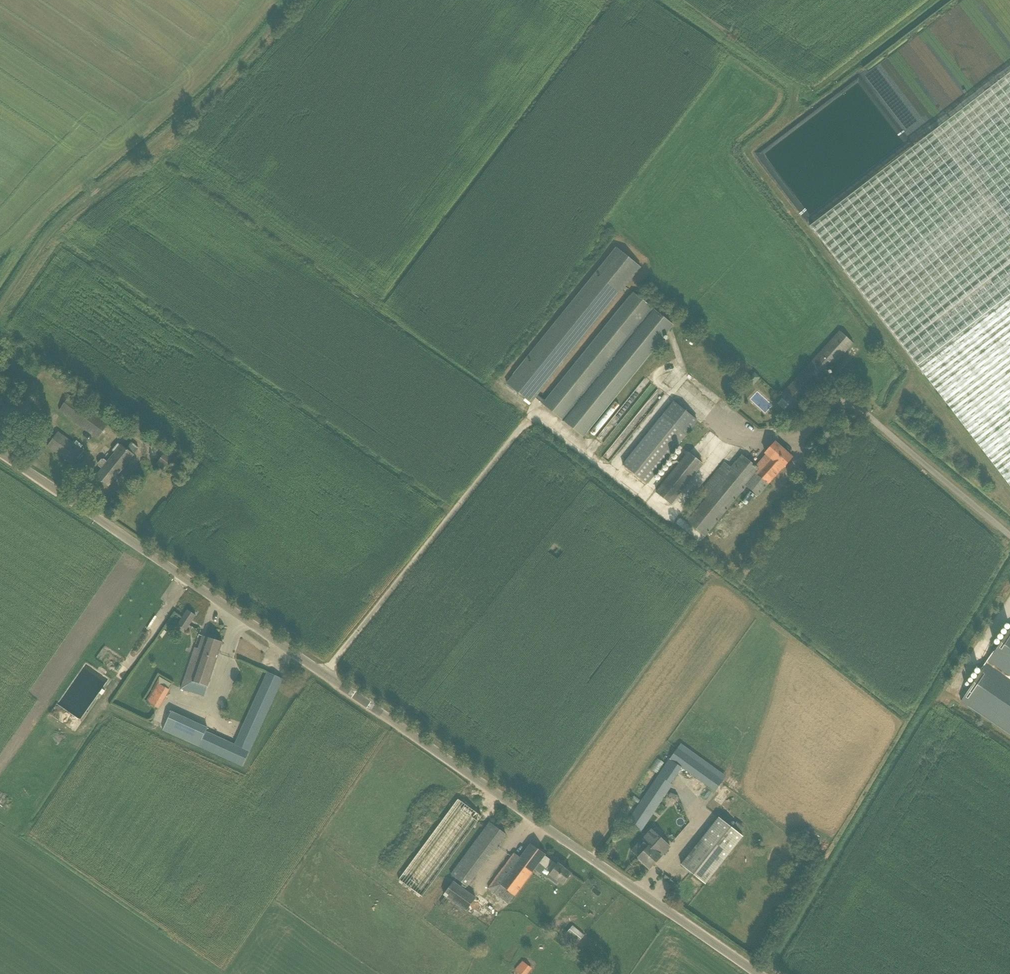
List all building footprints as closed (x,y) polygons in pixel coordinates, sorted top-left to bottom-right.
[(810,226),(917,366),(1009,295),(1009,72),(810,226)] [(922,130),(948,111),(941,102),(935,93),(929,96),(927,94),(918,100),(923,107),(919,110),(925,119),(918,124),(922,130)] [(535,398),(583,436),(673,326),(633,293),(546,401),(538,395),(641,268),(617,248),(507,383),(531,403),(535,398)] [(917,366),(1009,486),(1009,295),(917,366)] [(780,397),(793,409),(853,343),(840,331),(780,397)] [(98,439),(109,424),(70,396),(60,410),(98,439)] [(623,465),(646,484),(697,421),(674,402),(623,465)] [(58,432),(48,446),(73,465),(84,451),(81,449),(84,445),(77,440),(74,444),(58,432)] [(767,454),(756,467),(760,470),(746,486),(752,491),(758,496),(782,468),(783,468),(792,457),(775,442),(765,453),(767,454)] [(121,470),(134,455),(133,455),(139,448),(132,443),(127,450),(118,443),(112,451),(116,453),(109,461),(121,470)] [(167,450),(156,465),(165,472),(177,457),(167,450)] [(703,464),(689,453),(657,492),(671,504),(703,464)] [(705,537),(746,486),(760,470),(756,467),(742,455),(731,468),(724,462),(700,492),(707,498),(687,522),(705,537)] [(98,466),(102,469),(97,477),(109,486),(115,478),(121,470),(109,461),(108,462),(104,459),(102,459),(98,463),(98,466)] [(188,626),(189,627),(196,615),(188,610),(183,617),(191,622),(188,626)] [(1009,733),(1009,625),(960,700),(1009,733)] [(203,650),(195,648),(181,688),(205,696),(223,642),(207,637),(203,650)] [(283,679),(268,672),(235,745),(250,752),(283,679)] [(160,677),(146,701),(159,708),(170,689),(164,686),(167,681),(160,677)] [(208,728),(171,712),(163,730),(243,766),(250,752),(235,745),(206,732),(208,728)] [(670,758),(682,767),(715,791),(723,781),(677,748),(670,758)] [(671,784),(682,767),(670,758),(659,775),(628,822),(641,831),(672,784),(671,784)] [(421,897),(479,816),(455,798),(397,880),(421,897)] [(719,817),(681,865),(705,884),(743,836),(719,817)] [(451,874),(467,886),(506,834),(490,822),(451,874)] [(632,851),(650,868),(670,847),(652,830),(632,851)] [(545,855),(546,854),(531,844),(521,858),(515,853),(489,888),(509,904),(539,863),(545,855)] [(557,865),(545,855),(539,863),(552,873),(548,877),(557,884),(559,881),(563,884),(571,873),(558,864),(557,865)] [(440,897),(465,909),(473,893),(448,881),(440,897)] [(566,931),(576,941),(583,935),(573,924),(566,931)] [(531,968),(523,961),(515,971),(519,973),(527,973),(531,968)]
